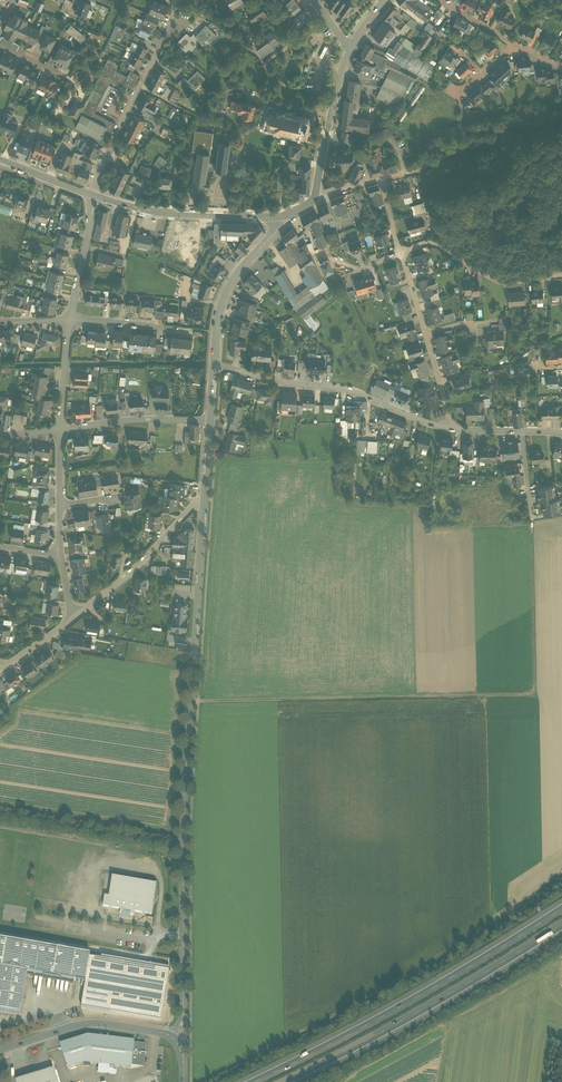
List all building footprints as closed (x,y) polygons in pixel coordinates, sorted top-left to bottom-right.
[(78,6),(77,6),(75,11),(86,16),(86,15),(88,9),(89,10),(91,4),(87,2),(82,0),(81,0),(78,6)] [(90,0),(88,0),(87,2),(91,4),(96,6),(95,7),(109,13),(111,9),(95,2),(90,0)] [(296,0),(289,0),(286,3),(288,7),(284,9),(291,19),(303,10),(296,0)] [(327,5),(345,18),(354,5),(352,4),(347,0),(346,2),(343,0),(331,0),(327,5)] [(414,0),(409,0),(405,4),(415,12),(420,5),(416,2),(414,1),(414,0)] [(416,2),(420,5),(427,11),(430,7),(425,3),(422,1),(421,0),(417,0),(416,2)] [(465,1),(463,0),(462,3),(461,5),(462,6),(471,11),(473,7),(475,4),(475,3),(474,0),(465,0),(465,1)] [(38,1),(35,9),(41,12),(44,4),(38,1)] [(484,7),(486,3),(485,3),(481,1),(477,8),(481,10),(483,6),(484,7)] [(159,6),(153,3),(148,13),(160,17),(163,19),(168,6),(161,3),(159,6)] [(260,3),(256,6),(255,5),(253,7),(253,8),(246,13),(253,22),(267,12),(260,3)] [(493,12),(491,6),(486,3),(484,7),(483,6),(481,10),(482,11),(484,16),(488,18),(490,15),(492,14),(493,12)] [(26,7),(21,5),(17,12),(26,16),(30,8),(26,7)] [(397,10),(390,5),(381,16),(387,21),(388,21),(392,15),(397,10)] [(420,5),(415,12),(426,20),(431,14),(427,11),(420,5)] [(504,8),(502,12),(497,21),(509,28),(514,18),(508,15),(510,11),(504,8)] [(443,13),(437,9),(433,15),(438,19),(443,13)] [(291,19),(289,20),(294,27),(304,20),(308,17),(303,10),(291,19)] [(148,13),(147,12),(144,20),(143,22),(152,26),(155,28),(155,27),(159,18),(160,18),(160,17),(148,13)] [(28,20),(14,14),(13,17),(10,16),(8,20),(27,29),(29,25),(26,24),(28,20)] [(392,15),(388,21),(395,26),(399,21),(392,15)] [(417,22),(411,17),(408,20),(406,23),(413,28),(417,22)] [(468,23),(457,17),(453,25),(464,31),(468,23)] [(27,29),(8,20),(4,27),(8,29),(5,35),(4,37),(13,41),(14,39),(17,34),(23,37),(27,29)] [(395,26),(388,21),(387,21),(385,23),(395,31),(397,33),(398,33),(401,29),(395,26)] [(433,25),(428,21),(424,27),(427,30),(429,31),(433,25)] [(143,22),(138,32),(148,37),(152,26),(143,22)] [(385,23),(383,22),(372,35),(387,46),(397,33),(395,31),(385,23)] [(108,38),(111,40),(117,25),(114,24),(108,38)] [(35,28),(29,25),(27,29),(23,37),(25,38),(25,39),(28,41),(35,28)] [(86,37),(71,25),(66,31),(82,43),(86,37)] [(218,36),(206,25),(196,36),(203,43),(207,40),(211,44),(218,36)] [(542,29),(537,26),(534,31),(535,32),(534,33),(538,36),(542,29)] [(45,27),(41,36),(45,38),(46,34),(47,34),(49,29),(45,27)] [(534,31),(525,27),(520,35),(530,40),(534,33),(535,32),(534,31)] [(35,28),(28,41),(31,42),(32,41),(34,42),(38,34),(40,31),(39,30),(35,28)] [(271,31),(254,43),(258,47),(257,48),(262,56),(275,48),(272,44),(277,41),(271,31)] [(187,32),(177,43),(186,52),(189,49),(192,51),(199,44),(190,36),(187,32)] [(426,32),(419,43),(418,43),(416,45),(414,49),(419,52),(420,53),(424,47),(432,36),(426,32)] [(203,43),(196,36),(193,33),(190,36),(199,44),(202,47),(204,44),(203,43)] [(47,34),(46,34),(45,38),(41,46),(50,50),(55,39),(47,34)] [(546,34),(540,44),(543,46),(544,45),(550,48),(551,46),(555,40),(554,39),(546,34)] [(143,40),(135,35),(133,38),(141,43),(143,40)] [(1,36),(0,38),(0,42),(17,50),(20,45),(13,41),(4,37),(1,36)] [(412,42),(405,37),(401,43),(403,44),(408,48),(412,42)] [(398,40),(393,49),(389,47),(388,49),(396,54),(403,44),(401,43),(398,40)] [(147,48),(135,42),(130,51),(132,52),(142,58),(144,53),(145,53),(147,48)] [(416,45),(412,42),(408,48),(413,51),(414,49),(416,45)] [(497,48),(492,42),(487,46),(493,52),(497,48)] [(388,57),(373,50),(374,48),(366,43),(361,53),(369,57),(377,61),(375,65),(383,68),(384,65),(388,57)] [(408,48),(403,44),(396,54),(392,60),(400,66),(400,65),(404,67),(417,74),(426,79),(435,66),(421,57),(420,56),(417,54),(413,51),(408,48)] [(71,50),(61,45),(53,61),(63,66),(64,67),(65,68),(67,67),(68,66),(67,64),(72,54),(74,53),(74,52),(74,50),(72,49),(71,50)] [(32,54),(36,56),(36,55),(39,57),(43,49),(36,46),(32,54)] [(493,52),(487,46),(483,50),(487,56),(493,52)] [(447,49),(440,59),(446,64),(452,56),(454,53),(447,49)] [(483,50),(482,49),(476,54),(483,61),(481,62),(483,64),(489,59),(487,56),(483,50)] [(142,58),(132,52),(129,58),(128,59),(131,61),(136,63),(140,65),(144,58),(142,58)] [(3,53),(0,60),(0,68),(10,73),(11,73),(12,72),(17,60),(12,57),(9,55),(9,56),(3,53)] [(120,59),(129,64),(131,61),(128,59),(129,58),(124,55),(123,54),(120,59)] [(428,56),(426,59),(436,65),(437,62),(428,56)] [(452,56),(446,64),(450,66),(451,64),(456,58),(452,56)] [(456,58),(451,64),(454,66),(459,58),(457,56),(456,58)] [(400,66),(392,60),(388,57),(384,65),(390,68),(397,71),(400,66)] [(529,58),(525,58),(525,57),(521,58),(517,59),(517,65),(518,70),(530,69),(530,64),(529,58)] [(96,84),(94,88),(93,88),(88,98),(90,99),(82,113),(79,119),(75,126),(106,142),(115,123),(94,112),(98,104),(109,84),(111,80),(122,86),(127,76),(116,70),(119,65),(115,63),(108,59),(103,69),(101,74),(101,73),(95,84),(96,84)] [(506,59),(500,64),(498,66),(497,67),(506,80),(509,77),(508,76),(510,74),(510,68),(510,64),(506,59)] [(371,65),(357,60),(354,68),(364,72),(365,69),(369,71),(371,65)] [(471,69),(464,62),(456,69),(462,77),(471,69)] [(28,65),(24,63),(20,71),(18,76),(25,80),(30,69),(31,68),(27,66),(28,65)] [(384,65),(383,68),(375,65),(374,67),(372,72),(385,77),(390,68),(384,65)] [(543,67),(537,68),(538,78),(538,80),(546,80),(545,69),(545,66),(543,67)] [(417,74),(404,67),(401,73),(410,78),(414,80),(417,74)] [(506,80),(497,67),(496,67),(494,69),(495,69),(489,74),(491,77),(498,84),(498,85),(501,82),(502,83),(506,80)] [(397,71),(390,68),(385,77),(384,80),(376,96),(384,100),(385,98),(390,100),(393,94),(400,98),(410,78),(401,73),(397,71)] [(30,69),(25,80),(32,83),(35,77),(38,72),(30,69)] [(157,69),(147,87),(156,92),(161,82),(163,78),(165,73),(157,69)] [(552,69),(547,70),(547,69),(545,69),(546,80),(546,82),(553,82),(553,73),(552,69)] [(133,72),(130,70),(127,76),(122,86),(126,88),(128,86),(133,88),(139,75),(133,72)] [(441,73),(437,70),(429,81),(433,84),(436,80),(440,75),(441,73)] [(187,81),(184,77),(180,80),(186,86),(189,83),(194,88),(205,78),(197,71),(187,81)] [(440,75),(436,80),(443,86),(448,81),(440,75)] [(49,79),(43,76),(41,81),(38,87),(45,91),(51,79),(49,78),(49,79)] [(498,84),(491,77),(488,79),(495,87),(498,84)] [(59,84),(53,81),(53,80),(51,79),(45,91),(51,94),(54,93),(58,85),(59,84)] [(495,87),(488,79),(483,84),(489,92),(495,87)] [(186,86),(180,80),(178,83),(184,89),(186,86)] [(361,82),(349,81),(347,99),(354,100),(358,100),(360,82),(361,83),(361,82)] [(426,88),(417,82),(393,116),(402,122),(426,88)] [(113,86),(109,84),(98,104),(102,106),(105,101),(104,101),(106,98),(107,98),(113,86)] [(489,95),(480,84),(472,91),(470,91),(467,93),(467,95),(473,103),(481,96),(485,99),(489,95)] [(175,89),(168,101),(174,104),(181,92),(175,89)] [(400,98),(393,94),(390,100),(398,103),(400,98)] [(150,101),(142,97),(137,107),(145,111),(146,109),(152,112),(155,106),(156,105),(150,102),(150,101)] [(75,101),(69,113),(77,118),(79,119),(82,113),(90,99),(88,98),(87,99),(83,105),(75,101)] [(347,99),(344,99),(341,127),(350,128),(352,116),(352,114),(353,105),(354,100),(347,99)] [(255,104),(244,101),(244,103),(232,100),(230,107),(242,110),(241,115),(252,117),(255,104)] [(358,100),(354,100),(353,105),(359,106),(389,109),(389,106),(359,102),(359,100),(358,100)] [(14,111),(7,109),(3,118),(10,121),(14,111)] [(291,115),(290,113),(287,112),(285,113),(285,115),(279,113),(279,112),(278,113),(279,114),(278,117),(275,116),(275,115),(274,116),(271,115),(271,114),(271,116),(268,117),(267,116),(267,117),(268,118),(267,120),(266,121),(267,121),(269,124),(268,125),(265,124),(264,129),(275,132),(276,129),(281,131),(281,132),(282,131),(286,132),(286,133),(287,133),(287,132),(292,133),(291,134),(292,135),(292,133),(298,135),(299,136),(301,137),(303,136),(304,132),(306,132),(306,131),(305,131),(306,125),(307,125),(307,124),(306,124),(307,119),(302,117),(301,118),(296,117),(296,116),(295,117),(291,116),(291,115)] [(158,118),(149,113),(147,117),(156,122),(158,118)] [(145,121),(134,115),(131,121),(142,127),(145,121)] [(370,119),(352,116),(350,128),(368,130),(370,119)] [(37,131),(41,121),(31,117),(27,127),(37,131)] [(3,118),(0,127),(0,128),(14,133),(17,123),(10,121),(3,118)] [(142,127),(131,121),(128,126),(139,132),(142,127)] [(139,132),(128,126),(125,131),(137,137),(139,132)] [(379,131),(383,138),(392,133),(388,126),(379,131)] [(213,133),(195,130),(192,151),(198,152),(210,153),(210,154),(213,133)] [(354,139),(349,137),(350,135),(349,135),(350,132),(343,130),(340,141),(353,145),(355,146),(359,146),(358,144),(358,138),(355,137),(354,139)] [(137,137),(125,131),(123,137),(134,143),(137,137)] [(215,167),(215,170),(226,171),(230,143),(231,133),(224,132),(223,142),(219,142),(215,167)] [(34,137),(23,133),(17,151),(28,155),(34,137)] [(54,146),(38,140),(33,154),(34,155),(34,156),(37,158),(38,157),(38,156),(39,157),(42,158),(43,158),(43,159),(43,160),(46,161),(47,161),(47,160),(48,160),(54,146)] [(92,144),(88,142),(85,146),(86,147),(83,151),(84,152),(92,156),(96,158),(98,154),(100,149),(92,144)] [(301,146),(291,144),(289,155),(299,157),(301,146)] [(140,150),(129,171),(133,173),(144,152),(140,150)] [(376,153),(364,157),(368,168),(382,164),(381,161),(382,161),(379,155),(382,154),(381,151),(376,153)] [(73,156),(62,152),(59,160),(55,169),(66,174),(66,173),(70,163),(71,160),(77,162),(78,159),(81,154),(75,152),(73,156)] [(212,163),(211,161),(209,160),(210,153),(198,152),(197,159),(196,162),(194,161),(193,167),(195,168),(192,188),(204,190),(208,190),(210,182),(205,181),(208,165),(212,166),(212,163)] [(348,153),(344,153),(344,155),(341,155),(341,154),(341,155),(338,155),(338,154),(337,154),(337,155),(334,155),(333,155),(333,156),(334,157),(334,162),(334,163),(333,163),(334,164),(334,163),(338,163),(338,164),(339,164),(339,163),(341,163),(341,164),(342,164),(342,163),(345,163),(345,164),(346,164),(346,163),(348,163),(348,164),(349,164),(349,162),(351,162),(351,163),(352,163),(352,162),(353,160),(354,160),(353,159),(353,157),(354,156),(353,156),(351,155),(351,153),(350,154),(348,154),(348,153)] [(160,155),(154,164),(161,168),(166,160),(160,155)] [(449,159),(428,171),(431,178),(453,166),(449,159)] [(92,164),(82,160),(80,167),(77,177),(86,181),(87,181),(86,181),(92,164)] [(142,162),(140,169),(139,169),(136,178),(146,182),(150,173),(149,173),(151,168),(147,166),(147,164),(142,162)] [(382,167),(384,174),(397,170),(395,162),(389,163),(389,165),(382,167)] [(80,167),(70,163),(66,173),(77,177),(80,167)] [(382,164),(368,168),(371,177),(384,174),(382,167),(382,164)] [(215,170),(215,167),(212,166),(208,165),(205,181),(210,182),(212,169),(215,170)] [(311,166),(300,165),(300,175),(303,175),(310,176),(311,166)] [(356,167),(355,166),(352,175),(347,180),(348,180),(354,183),(355,183),(357,182),(363,170),(360,168),(356,167)] [(129,173),(120,168),(116,176),(115,175),(113,180),(114,181),(110,189),(119,194),(129,173)] [(280,171),(274,170),(272,186),(282,187),(285,172),(280,171)] [(300,175),(290,173),(290,183),(295,183),(295,181),(302,181),(303,175),(300,175)] [(302,186),(295,186),(295,187),(295,198),(303,199),(304,193),(309,193),(310,176),(303,175),(302,181),(302,186)] [(172,178),(160,176),(159,186),(170,188),(172,178)] [(341,179),(333,182),(335,189),(344,186),(343,185),(341,179)] [(333,182),(330,183),(329,181),(323,183),(326,192),(332,190),(335,189),(333,182)] [(410,183),(397,187),(400,199),(404,198),(412,195),(413,195),(410,183)] [(134,187),(127,184),(124,190),(131,193),(134,187)] [(378,185),(368,187),(370,196),(373,195),(381,193),(378,185)] [(381,193),(373,195),(376,205),(384,203),(381,193)] [(23,197),(17,195),(13,194),(12,195),(11,197),(10,198),(16,200),(14,205),(25,209),(28,199),(23,198),(23,197)] [(67,194),(64,200),(71,202),(73,197),(67,194)] [(343,194),(331,198),(331,200),(331,202),(332,204),(333,206),(336,214),(340,213),(348,210),(343,194)] [(10,198),(5,196),(3,203),(14,206),(14,207),(14,205),(16,200),(10,198)] [(11,215),(14,206),(3,203),(0,202),(0,211),(11,215)] [(327,202),(317,207),(322,218),(327,216),(332,214),(327,202)] [(423,202),(411,205),(413,214),(425,210),(423,202)] [(44,207),(37,206),(36,212),(34,218),(35,218),(41,220),(44,207)] [(50,209),(44,207),(41,220),(47,221),(49,214),(50,209)] [(108,212),(100,210),(96,223),(97,223),(104,224),(105,225),(108,212)] [(314,210),(300,218),(306,228),(309,227),(320,220),(314,210)] [(78,216),(66,213),(65,219),(77,222),(78,216)] [(130,216),(118,213),(113,234),(126,236),(130,216)] [(338,233),(332,214),(327,216),(331,228),(325,231),(327,238),(338,233)] [(423,218),(407,223),(409,232),(426,228),(423,218)] [(77,222),(65,219),(63,225),(68,227),(75,229),(77,222)] [(320,220),(309,227),(318,248),(327,244),(322,231),(324,230),(320,220)] [(245,223),(221,222),(221,223),(221,233),(221,238),(239,239),(239,233),(244,234),(245,223)] [(258,224),(245,223),(244,234),(248,234),(250,237),(247,240),(244,244),(249,248),(255,242),(265,231),(258,224)] [(292,227),(280,235),(282,237),(286,243),(284,245),(285,246),(287,244),(288,245),(292,241),(299,236),(292,227)] [(339,235),(328,239),(327,238),(325,231),(324,230),(322,231),(327,244),(329,249),(342,244),(342,243),(339,235)] [(152,236),(146,234),(147,232),(143,231),(142,234),(136,232),(134,244),(150,247),(152,236)] [(67,233),(61,232),(60,238),(72,241),(74,235),(67,233)] [(380,234),(375,235),(375,236),(377,244),(388,241),(386,233),(380,234)] [(282,237),(274,244),(278,251),(279,251),(285,246),(284,245),(286,243),(282,237)] [(72,241),(60,238),(58,244),(58,245),(64,246),(71,248),(72,241)] [(244,244),(240,240),(235,249),(240,253),(243,256),(249,248),(244,244)] [(359,240),(349,244),(351,249),(352,251),(354,252),(362,249),(359,240)] [(292,241),(288,245),(287,244),(285,246),(279,251),(278,251),(290,266),(297,261),(304,269),(314,262),(310,252),(307,245),(306,243),(298,249),(292,241)] [(348,241),(342,243),(342,244),(345,251),(351,249),(349,244),(348,241)] [(315,263),(324,259),(331,256),(329,249),(327,244),(318,248),(315,249),(310,252),(314,262),(315,263)] [(62,252),(57,251),(55,257),(68,260),(69,254),(62,252)] [(427,252),(414,256),(415,262),(416,261),(418,270),(426,268),(429,267),(429,266),(426,258),(429,258),(427,252)] [(116,257),(99,253),(98,258),(96,267),(113,271),(115,263),(116,257)] [(217,253),(212,260),(216,263),(217,263),(221,266),(225,259),(217,253)] [(68,260),(55,257),(55,258),(49,257),(48,262),(53,263),(59,265),(66,267),(68,260)] [(324,259),(315,263),(322,279),(332,275),(324,259)] [(314,262),(304,269),(306,273),(315,285),(322,279),(315,263),(314,262)] [(221,266),(217,263),(216,263),(209,274),(213,276),(213,278),(216,280),(217,279),(218,280),(225,269),(221,266)] [(278,265),(271,269),(275,275),(281,271),(278,265)] [(433,265),(429,266),(429,267),(426,268),(428,275),(435,273),(433,265)] [(397,266),(386,269),(390,282),(392,281),(401,279),(397,266)] [(11,280),(13,273),(0,269),(0,276),(11,280)] [(57,272),(52,270),(50,277),(63,280),(64,273),(57,272)] [(297,293),(283,270),(281,271),(275,275),(289,298),(292,296),(297,293)] [(315,285),(306,273),(301,277),(307,285),(312,292),(325,282),(323,279),(322,279),(315,285)] [(262,284),(251,274),(243,282),(250,289),(248,290),(252,294),(257,289),(262,284)] [(123,276),(114,275),(112,283),(121,284),(123,276)] [(372,275),(363,278),(367,290),(376,288),(375,282),(376,281),(375,278),(373,278),(372,275)] [(63,280),(50,277),(49,283),(61,286),(63,280)] [(434,277),(419,281),(423,296),(430,294),(433,293),(432,293),(430,285),(436,283),(434,277)] [(363,278),(354,281),(358,293),(367,290),(363,278)] [(471,278),(464,278),(465,294),(472,294),(472,292),(471,280),(471,278)] [(471,280),(472,292),(472,294),(479,293),(479,290),(478,279),(471,280)] [(392,281),(390,282),(386,283),(388,290),(394,288),(392,281)] [(212,285),(203,282),(201,285),(200,288),(196,286),(195,287),(194,286),(191,295),(197,297),(198,296),(207,299),(212,285)] [(325,282),(312,292),(316,296),(320,293),(329,287),(325,282)] [(61,286),(49,283),(47,289),(53,290),(60,292),(61,286)] [(267,289),(262,284),(257,289),(262,293),(267,289)] [(307,285),(297,293),(292,296),(300,308),(316,296),(312,292),(307,285)] [(551,287),(552,297),(561,297),(561,286),(551,287)] [(542,289),(531,290),(531,301),(542,300),(543,300),(542,289)] [(354,290),(347,291),(351,300),(356,298),(354,290)] [(524,290),(516,291),(516,303),(524,302),(524,296),(524,290)] [(438,291),(432,293),(433,293),(430,294),(431,300),(439,298),(438,291)] [(516,291),(508,291),(508,303),(513,303),(516,303),(516,291)] [(92,293),(87,293),(86,304),(95,305),(96,294),(92,293)] [(279,298),(274,293),(270,297),(275,302),(279,298)] [(300,308),(298,310),(303,317),(326,300),(320,293),(316,296),(300,308)] [(105,295),(96,294),(95,305),(104,306),(104,301),(105,295)] [(122,296),(112,295),(111,306),(120,307),(121,302),(122,296)] [(25,298),(17,296),(15,300),(8,298),(8,299),(6,307),(22,311),(23,308),(25,300),(24,300),(25,298)] [(51,297),(45,296),(44,301),(57,304),(58,299),(51,297)] [(300,308),(292,296),(289,298),(297,310),(298,310),(300,308)] [(138,298),(128,297),(127,308),(136,309),(137,309),(137,304),(138,298)] [(407,298),(398,301),(394,302),(395,308),(398,307),(400,313),(403,312),(410,310),(411,310),(410,306),(409,302),(408,302),(407,298)] [(439,298),(431,300),(433,307),(437,306),(442,305),(439,298)] [(157,300),(144,299),(143,309),(152,310),(153,310),(153,306),(157,306),(157,304),(157,300)] [(250,302),(242,300),(240,306),(256,309),(257,303),(250,302)] [(178,306),(167,304),(166,314),(169,315),(168,316),(173,316),(173,315),(177,316),(178,306)] [(203,307),(194,306),(193,311),(193,316),(202,317),(203,307)] [(256,309),(240,306),(239,312),(248,314),(254,315),(256,309)] [(433,307),(427,309),(430,322),(437,320),(441,319),(441,318),(437,306),(433,307)] [(410,310),(403,312),(405,320),(412,318),(410,310)] [(453,311),(443,313),(444,317),(441,318),(441,319),(437,320),(438,324),(455,319),(453,311)] [(292,315),(284,319),(286,325),(295,321),(292,315)] [(246,320),(234,318),(233,324),(248,327),(250,321),(246,320)] [(413,322),(398,326),(401,335),(406,333),(408,339),(417,336),(413,322)] [(248,327),(233,324),(232,330),(240,332),(247,333),(248,327)] [(0,329),(0,344),(1,344),(2,341),(8,343),(9,340),(10,336),(11,332),(0,329)] [(499,330),(487,331),(488,350),(489,350),(489,349),(489,350),(489,348),(495,347),(495,348),(496,348),(496,347),(495,347),(495,342),(503,342),(503,330),(499,330)] [(97,332),(88,331),(87,341),(96,342),(97,332)] [(123,332),(114,331),(113,340),(112,345),(113,345),(122,346),(123,339),(123,332)] [(59,336),(43,332),(39,347),(49,349),(50,344),(57,345),(59,336)] [(106,333),(97,332),(96,342),(95,344),(104,345),(105,345),(105,340),(106,333)] [(9,340),(18,343),(20,335),(14,333),(13,337),(10,336),(9,340)] [(36,336),(24,333),(22,344),(27,345),(26,349),(32,350),(33,346),(36,336)] [(143,334),(136,334),(136,333),(133,333),(130,333),(129,340),(129,348),(129,347),(136,348),(136,349),(142,350),(143,334)] [(445,335),(435,338),(439,351),(451,348),(450,345),(451,344),(450,343),(449,341),(452,341),(450,334),(450,333),(445,335)] [(154,335),(150,335),(143,334),(142,350),(147,350),(148,349),(154,349),(154,351),(155,351),(156,343),(156,336),(154,335)] [(178,337),(171,337),(171,338),(171,345),(170,351),(177,351),(178,337)] [(185,338),(178,337),(177,351),(184,352),(185,338)] [(192,339),(185,338),(184,352),(190,353),(192,339)] [(246,341),(239,341),(239,340),(231,340),(230,353),(237,354),(237,347),(245,347),(245,348),(246,341)] [(419,343),(407,346),(410,356),(417,354),(422,353),(419,343)] [(262,348),(255,348),(254,358),(254,357),(265,358),(265,359),(267,360),(270,360),(271,348),(262,347),(262,348)] [(557,350),(546,350),(546,353),(545,353),(544,354),(544,356),(545,358),(546,358),(546,363),(557,362),(557,361),(557,350)] [(456,353),(441,358),(445,372),(452,370),(457,368),(455,362),(458,361),(456,353)] [(311,373),(314,373),(316,358),(307,357),(306,368),(310,369),(311,373)] [(325,358),(316,358),(314,373),(319,374),(319,370),(323,370),(325,358)] [(518,359),(513,364),(514,372),(528,372),(528,358),(518,359)] [(274,360),(270,360),(267,360),(266,368),(273,368),(274,363),(274,360)] [(424,360),(409,364),(411,370),(417,369),(418,373),(419,376),(420,376),(428,374),(429,373),(426,365),(425,366),(423,361),(425,360),(424,360)] [(295,362),(284,361),(283,370),(294,371),(295,362)] [(44,371),(42,371),(42,375),(36,374),(35,381),(47,383),(49,372),(44,371)] [(455,379),(452,380),(453,383),(454,386),(456,385),(457,388),(466,386),(465,382),(469,381),(466,372),(460,374),(461,378),(455,379)] [(557,374),(547,375),(547,387),(557,386),(557,374)] [(252,383),(234,378),(231,388),(231,389),(229,395),(236,397),(238,389),(242,390),(241,392),(242,392),(243,392),(249,393),(250,387),(251,387),(252,383)] [(429,379),(423,380),(425,387),(432,385),(430,378),(429,379)] [(393,386),(377,379),(373,388),(381,392),(381,393),(385,395),(388,390),(391,391),(393,386)] [(47,383),(35,381),(33,388),(46,391),(47,383)] [(425,387),(419,389),(418,390),(423,410),(425,411),(428,410),(429,408),(438,406),(432,385),(425,387)] [(46,391),(33,388),(32,395),(40,397),(44,398),(46,391)] [(168,400),(170,400),(170,388),(163,388),(163,389),(155,389),(155,388),(154,388),(154,400),(157,400),(157,402),(168,402),(168,400)] [(276,389),(257,388),(257,390),(256,399),(263,399),(263,403),(274,404),(276,389)] [(409,394),(398,390),(394,399),(405,404),(409,394)] [(297,393),(282,392),(282,400),(281,408),(295,409),(296,404),(297,393)] [(314,395),(303,394),(302,405),(302,408),(303,408),(303,406),(314,407),(315,407),(315,404),(315,401),(314,401),(314,395)] [(0,396),(0,403),(7,404),(10,404),(11,399),(8,398),(1,398),(1,396),(0,396)] [(52,399),(44,398),(40,397),(39,405),(51,407),(52,399)] [(334,398),(324,397),(323,407),(325,408),(332,408),(333,408),(334,398)] [(142,398),(130,399),(130,401),(131,410),(143,409),(142,398)] [(526,398),(521,399),(518,399),(518,407),(520,407),(520,408),(527,408),(527,407),(526,407),(526,398)] [(473,405),(465,405),(465,419),(484,419),(483,407),(483,400),(473,400),(473,405)] [(117,402),(107,403),(106,403),(107,412),(118,411),(118,412),(117,401),(117,402)] [(157,402),(157,411),(168,411),(168,402),(157,402)] [(243,405),(231,402),(226,418),(231,420),(238,422),(238,421),(243,405)] [(361,406),(353,406),(353,413),(361,413),(361,408),(367,408),(367,403),(361,403),(361,406)] [(51,407),(39,405),(37,412),(49,415),(51,407)] [(90,405),(74,406),(75,417),(90,416),(90,405)] [(559,405),(553,405),(553,408),(541,408),(541,418),(559,418),(559,408),(559,405)] [(518,407),(512,408),(506,409),(507,417),(513,417),(514,426),(522,425),(520,408),(520,407),(518,407)] [(442,408),(433,411),(435,417),(444,414),(442,408)] [(361,420),(361,413),(353,413),(353,421),(354,421),(359,421),(359,427),(359,433),(365,433),(365,420),(361,420)] [(387,415),(381,413),(378,422),(380,423),(380,425),(382,426),(387,415)] [(12,415),(6,414),(4,424),(11,425),(12,415)] [(382,426),(380,431),(386,433),(389,426),(391,427),(394,418),(387,415),(382,426)] [(406,422),(394,418),(391,427),(388,434),(399,438),(401,435),(403,430),(404,431),(407,424),(405,424),(406,422)] [(237,425),(230,423),(228,430),(235,432),(237,425)] [(199,425),(191,424),(190,432),(190,437),(198,438),(199,425)] [(139,432),(129,431),(128,442),(147,444),(148,434),(139,433),(139,432)] [(190,432),(185,431),(184,445),(190,445),(190,442),(198,443),(198,438),(190,437),(190,432)] [(238,434),(230,432),(228,439),(227,439),(225,448),(234,450),(236,444),(237,440),(244,442),(246,436),(238,434)] [(118,435),(108,433),(107,435),(106,443),(111,444),(111,449),(116,449),(118,435)] [(430,438),(419,435),(416,444),(418,445),(417,451),(426,453),(427,448),(428,448),(430,438)] [(88,437),(76,437),(76,449),(88,449),(88,437)] [(453,440),(441,438),(440,448),(441,448),(441,453),(449,454),(450,449),(451,450),(453,440)] [(357,440),(356,452),(366,452),(367,441),(357,440)] [(517,440),(502,441),(504,458),(519,456),(517,440)] [(377,441),(367,441),(366,452),(366,453),(376,454),(377,441)] [(557,442),(553,455),(560,457),(559,458),(561,459),(561,445),(561,444),(557,442)] [(28,445),(17,443),(15,455),(20,455),(19,460),(25,461),(28,445)] [(51,445),(37,443),(36,448),(35,453),(43,455),(49,456),(51,445)] [(473,444),(463,443),(463,453),(463,457),(472,457),(473,457),(473,456),(473,444)] [(0,444),(0,455),(8,457),(10,446),(0,444)] [(486,445),(480,445),(480,457),(479,461),(480,461),(495,462),(495,456),(496,446),(490,446),(490,445),(486,445)] [(542,451),(531,452),(532,463),(537,462),(537,461),(543,460),(542,451)] [(518,466),(506,468),(507,477),(513,476),(514,487),(521,486),(521,484),(520,475),(518,466)] [(49,470),(37,468),(36,474),(38,474),(37,482),(47,484),(49,470)] [(117,476),(102,478),(103,485),(104,489),(119,487),(117,476)] [(95,480),(85,482),(85,483),(78,484),(80,495),(98,493),(96,486),(95,480)] [(178,484),(169,483),(169,488),(168,496),(178,497),(184,497),(185,485),(184,485),(178,484)] [(542,486),(537,487),(538,494),(537,494),(538,498),(538,497),(539,501),(542,501),(555,499),(553,485),(542,486)] [(46,490),(40,489),(32,488),(31,495),(39,496),(38,501),(42,502),(47,503),(49,491),(46,490)] [(127,495),(128,497),(125,498),(126,503),(125,504),(125,505),(126,506),(127,511),(132,511),(132,510),(141,508),(140,499),(141,499),(140,493),(139,493),(127,495)] [(165,496),(163,495),(161,508),(177,509),(178,497),(168,496),(165,496)] [(542,501),(542,505),(542,508),(543,508),(544,515),(560,513),(558,499),(555,499),(542,501)] [(40,509),(37,509),(36,519),(47,521),(49,511),(40,509)] [(88,509),(75,511),(78,526),(79,526),(85,525),(91,524),(90,518),(89,512),(88,509)] [(97,515),(97,519),(99,527),(101,527),(102,530),(109,529),(110,529),(109,528),(107,514),(97,515)] [(161,515),(150,514),(149,514),(146,514),(146,522),(149,522),(149,527),(160,528),(161,515)] [(19,529),(13,528),(11,539),(22,541),(23,532),(24,530),(23,530),(19,529)] [(48,532),(36,530),(36,535),(35,541),(46,543),(48,532)] [(84,536),(69,538),(72,553),(78,552),(82,552),(82,551),(81,545),(80,542),(85,542),(84,536)] [(193,536),(184,536),(184,538),(184,547),(183,548),(192,549),(193,536)] [(178,537),(173,537),(172,546),(184,547),(184,538),(178,537)] [(183,549),(179,548),(165,547),(164,554),(172,555),(172,558),(178,559),(178,554),(183,554),(183,549)] [(192,549),(183,548),(183,549),(183,554),(183,559),(182,559),(182,564),(191,565),(192,549)] [(116,551),(115,554),(112,554),(111,564),(112,564),(112,565),(115,565),(120,566),(122,555),(118,555),(119,552),(116,551)] [(0,556),(0,570),(3,571),(4,566),(7,567),(9,567),(10,562),(10,557),(0,556)] [(29,559),(17,557),(16,567),(27,569),(28,568),(29,559)] [(79,559),(72,560),(74,573),(82,572),(86,571),(84,562),(84,558),(79,559)] [(44,562),(37,561),(36,569),(42,571),(42,574),(49,575),(50,564),(44,563),(44,562)] [(168,566),(152,565),(151,574),(167,574),(168,566)] [(146,579),(136,577),(135,590),(144,591),(145,591),(145,586),(146,579)] [(82,578),(74,580),(76,592),(84,590),(82,578)] [(51,585),(47,584),(45,594),(57,596),(58,586),(51,585)] [(127,600),(116,598),(115,601),(114,608),(115,608),(125,609),(127,600)] [(50,602),(48,602),(47,607),(46,612),(57,614),(59,604),(50,602)] [(187,604),(174,602),(172,616),(170,616),(169,629),(186,630),(187,617),(186,617),(187,604)] [(45,619),(32,616),(30,627),(43,629),(44,626),(45,619)] [(99,622),(88,620),(87,629),(98,631),(99,625),(99,622)] [(0,627),(0,640),(9,641),(12,641),(13,636),(8,635),(9,629),(11,629),(3,628),(0,627)] [(79,636),(65,634),(63,647),(76,649),(78,642),(79,636)] [(92,639),(79,636),(78,642),(81,642),(80,646),(89,647),(90,643),(91,643),(92,639)] [(187,644),(177,642),(176,649),(185,651),(187,644)] [(65,651),(57,648),(54,655),(62,658),(65,651)] [(46,650),(36,657),(42,666),(53,658),(51,656),(52,654),(51,652),(49,652),(47,650),(46,650)] [(30,662),(30,661),(22,667),(28,677),(29,677),(28,676),(36,670),(37,671),(35,667),(30,662)] [(14,671),(5,677),(8,680),(12,686),(20,679),(18,676),(14,671)] [(8,680),(3,683),(4,686),(5,691),(7,689),(12,686),(8,680)] [(112,878),(109,897),(105,896),(103,907),(121,910),(120,913),(123,914),(131,915),(134,916),(135,912),(153,915),(158,885),(112,878)] [(0,941),(0,997),(1,998),(0,1007),(0,1014),(22,1017),(28,976),(86,985),(90,958),(91,955),(0,941)] [(169,970),(90,958),(83,1009),(161,1020),(169,970)] [(88,1036),(60,1045),(68,1070),(85,1064),(132,1069),(132,1066),(135,1043),(135,1041),(88,1036)] [(146,1044),(135,1043),(132,1066),(144,1068),(146,1044)] [(17,1081),(57,1081),(54,1070),(17,1081)]
